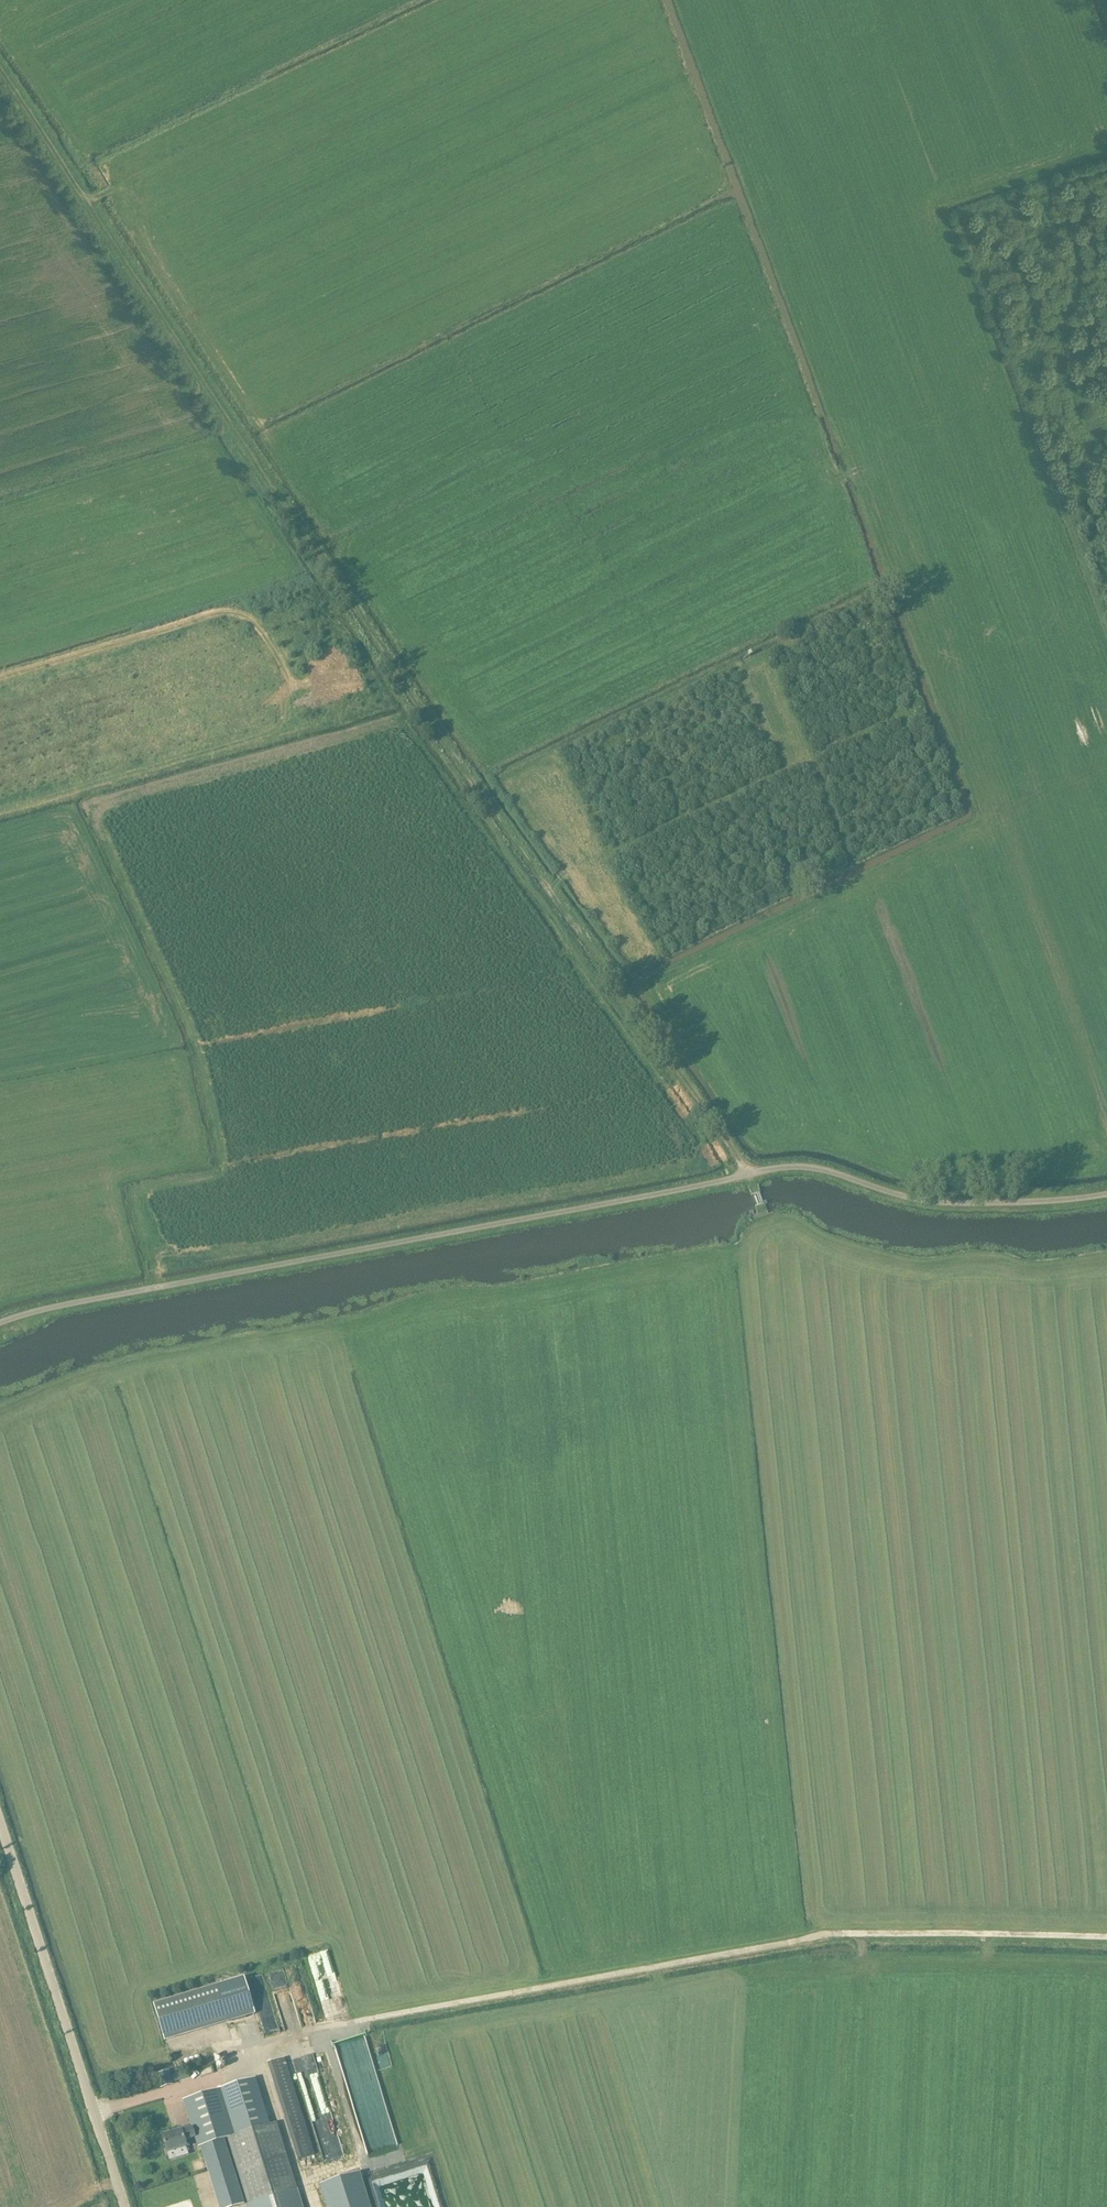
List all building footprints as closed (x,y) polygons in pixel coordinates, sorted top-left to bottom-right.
[(244,1978),(217,1986),(228,2020),(254,2012),(244,1978)] [(371,2050),(340,2057),(364,2155),(395,2148),(371,2050)] [(294,2160),(313,2154),(284,2057),(264,2063),(277,2110),(273,2111),(280,2135),(286,2134),(294,2160)] [(296,2189),(276,2123),(269,2125),(255,2078),(183,2100),(192,2129),(182,2132),(181,2131),(161,2137),(167,2154),(186,2147),(184,2141),(195,2138),(198,2147),(201,2146),(220,2206),(230,2206),(243,2203),(223,2138),(227,2137),(249,2206),(302,2206),(296,2189)] [(312,2123),(300,2090),(294,2092),(306,2125),(312,2123)] [(323,2139),(318,2140),(324,2163),(342,2158),(334,2127),(321,2131),(323,2139)] [(321,2186),(328,2206),(369,2206),(359,2174),(321,2186)]
